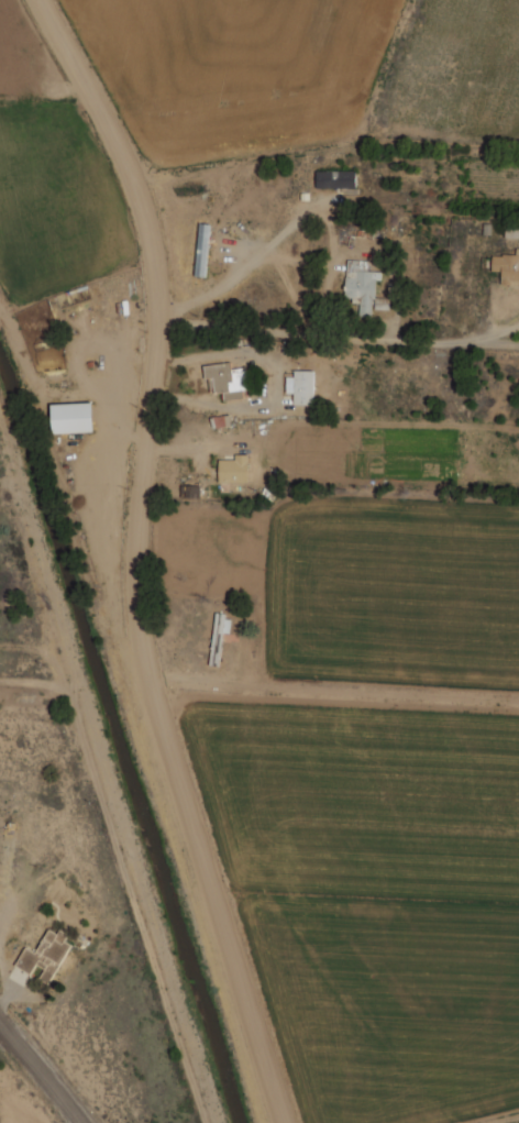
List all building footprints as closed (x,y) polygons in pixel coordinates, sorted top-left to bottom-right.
[(316,188),(356,188),(355,170),(316,171),(316,188)] [(208,224),(197,223),(196,276),(207,276),(208,224)] [(375,315),(376,271),(366,271),(366,261),(346,260),(345,300),(360,301),(359,314),(375,315)] [(203,366),(205,380),(212,379),(214,394),(223,392),(224,400),(247,397),(243,368),(231,370),(230,362),(203,366)] [(313,371),(294,371),(294,377),(286,377),(286,393),(294,393),(293,404),(313,405),(313,371)] [(51,433),(93,432),(92,403),(50,404),(51,433)] [(218,460),(219,483),(248,482),(247,454),(235,454),(235,459),(218,460)] [(210,663),(218,663),(221,634),(229,635),(231,614),(215,613),(210,663)] [(15,966),(30,974),(35,964),(44,969),(39,979),(49,984),(70,944),(64,940),(66,936),(49,927),(36,952),(25,947),(15,966)]
